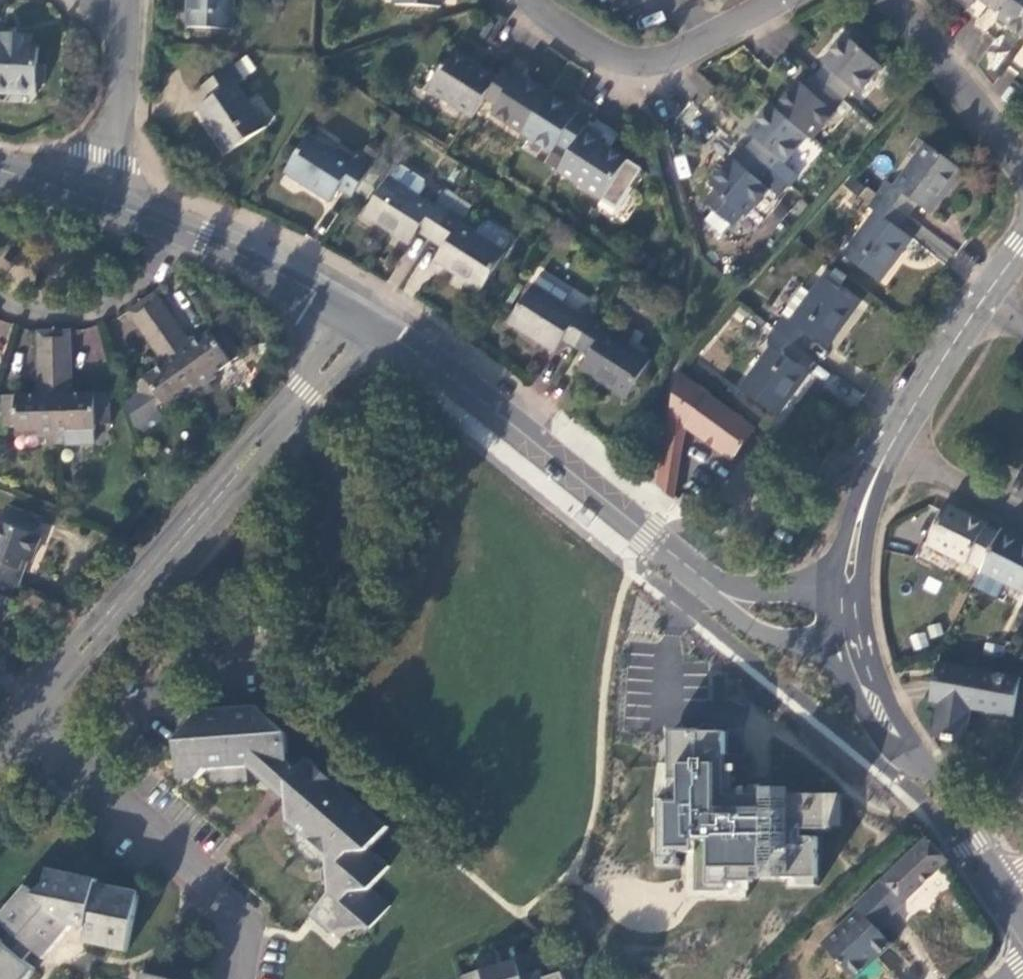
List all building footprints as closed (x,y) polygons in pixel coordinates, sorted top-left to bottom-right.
[(186,27),(233,29),(234,0),(188,0),(186,27)] [(1022,35),(1022,0),(990,0),(987,4),(1001,13),(998,17),(1022,35)] [(9,90),(9,94),(34,95),(35,84),(43,85),(44,65),(35,64),(36,47),(30,47),(30,35),(0,33),(0,89),(9,90)] [(824,66),(815,77),(840,99),(849,88),(856,94),(879,66),(846,35),(821,63),(824,66)] [(479,100),(494,77),(451,49),(428,88),(470,115),(479,100)] [(242,78),(232,64),(201,84),(210,99),(197,107),(225,152),(265,126),(235,82),(242,78)] [(514,76),(501,68),(494,77),(479,100),(493,109),(491,113),(521,132),(546,94),(515,74),(514,76)] [(775,109),(806,135),(810,139),(833,111),(831,109),(840,99),(815,77),(805,87),(799,81),(775,109)] [(576,112),(546,94),(521,132),(551,152),(555,147),(566,154),(580,131),(586,122),(574,115),(576,112)] [(754,138),(745,149),(772,172),(780,161),(782,163),(806,135),(775,109),(771,105),(746,132),(754,138)] [(601,132),(586,122),(580,131),(566,154),(556,170),(601,198),(602,197),(616,206),(640,169),(596,141),(601,132)] [(349,198),(371,163),(358,155),(352,162),(308,133),(283,172),(328,201),(336,189),(349,198)] [(875,193),(907,216),(915,204),(927,213),(960,168),(915,137),(906,151),(913,156),(891,185),(884,181),(875,193)] [(772,172),(745,149),(735,159),(732,157),(708,185),(743,215),(767,187),(762,183),(772,172)] [(429,239),(451,206),(438,197),(433,205),(387,175),(362,214),(408,243),(417,231),(429,239)] [(898,228),(907,216),(875,193),(865,206),(872,210),(841,255),(878,281),(910,237),(898,228)] [(464,215),(451,206),(429,239),(443,247),(434,260),(480,290),(505,250),(503,250),(474,231),(460,222),(464,215)] [(480,223),(474,231),(503,250),(509,241),(508,235),(486,221),(480,223)] [(946,259),(954,249),(922,225),(915,235),(946,259)] [(771,328),(803,350),(813,338),(825,347),(858,303),(822,276),(810,292),(799,284),(779,312),(782,313),(771,328)] [(573,347),(595,313),(582,305),(576,312),(531,283),(507,321),(554,350),(561,339),(573,347)] [(155,293),(141,303),(205,395),(212,391),(207,383),(216,377),(214,374),(242,354),(224,327),(212,335),(210,332),(186,348),(165,318),(169,314),(155,293)] [(141,303),(128,313),(141,334),(146,331),(167,361),(134,385),(138,392),(131,397),(144,435),(165,421),(156,408),(163,404),(166,408),(182,396),(185,399),(191,394),(196,401),(205,395),(141,303)] [(608,322),(595,313),(573,347),(587,356),(579,367),(625,396),(649,358),(604,329),(608,322)] [(794,362),(803,350),(771,328),(763,340),(770,346),(739,389),(776,416),(808,372),(794,362)] [(53,332),(55,445),(64,445),(65,436),(75,436),(75,432),(94,430),(95,424),(109,423),(108,392),(66,393),(65,357),(70,357),(70,331),(53,332)] [(53,332),(37,332),(37,358),(44,358),(44,394),(2,395),(3,427),(16,426),(16,433),(36,432),(37,437),(47,436),(47,445),(55,445),(53,332)] [(756,428),(678,371),(656,484),(674,499),(688,427),(732,459),(756,428)] [(134,385),(122,392),(140,438),(144,435),(131,397),(138,392),(134,385)] [(676,501),(688,510),(693,503),(682,494),(676,501)] [(11,504),(3,522),(0,521),(0,575),(17,581),(19,582),(25,567),(21,566),(25,556),(32,559),(42,534),(38,532),(44,517),(11,504)] [(946,505),(943,512),(926,544),(965,563),(966,562),(980,569),(998,534),(983,526),(984,524),(946,505)] [(979,571),(1022,592),(1022,543),(999,532),(998,534),(980,569),(979,571)] [(0,575),(0,614),(7,596),(10,598),(17,581),(0,575)] [(1012,714),(1018,679),(937,663),(930,700),(939,702),(933,736),(963,741),(970,706),(1012,714)] [(266,771),(278,758),(287,749),(285,732),(255,705),(201,710),(201,724),(189,724),(189,740),(177,742),(179,779),(196,778),(204,769),(258,765),(266,771)] [(791,886),(818,886),(819,836),(800,836),(800,826),(839,828),(839,794),(785,792),(785,787),(721,788),(721,733),(665,732),(666,801),(654,801),(656,852),(689,852),(689,840),(704,842),(704,890),(748,890),(749,880),(790,879),(791,886)] [(288,782),(296,773),(289,767),(278,758),(266,771),(261,777),(268,784),(276,783),(288,782)] [(307,759),(296,773),(288,782),(296,790),(287,802),(297,811),(289,821),(327,855),(328,892),(310,915),(330,933),(340,922),(351,931),(360,921),(368,929),(388,905),(369,888),(387,867),(368,849),(387,827),(307,759)] [(924,836),(817,940),(852,976),(946,885),(934,873),(948,860),(924,836)] [(41,959),(69,926),(85,930),(83,943),(126,951),(139,892),(95,883),(95,880),(47,871),(44,884),(36,895),(25,886),(0,916),(0,923),(41,959)] [(33,969),(0,940),(0,978),(25,978),(33,969)] [(536,955),(464,978),(544,978),(536,955)]
